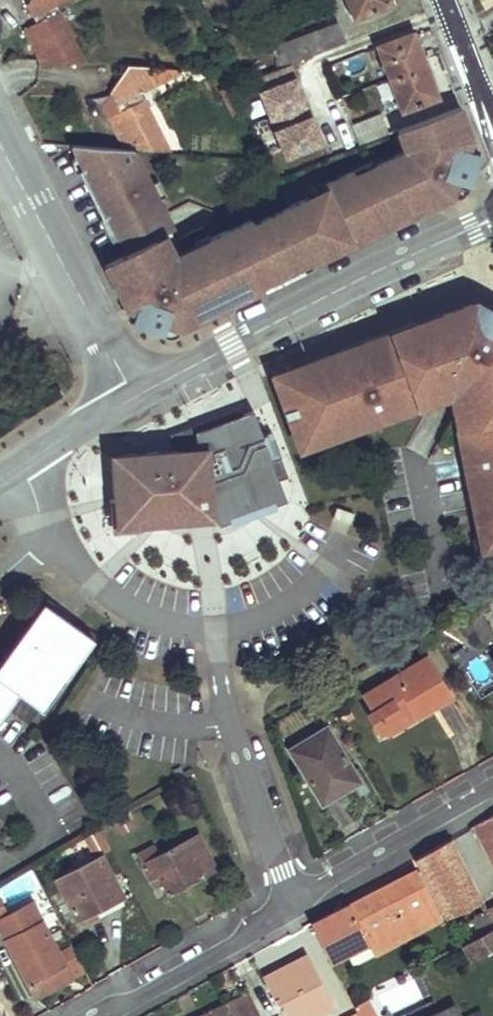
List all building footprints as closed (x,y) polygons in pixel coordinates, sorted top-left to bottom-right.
[(24,12),(11,18),(28,51),(75,54),(48,0),(18,0),(24,12)] [(492,4),(492,0),(475,0),(480,10),(492,4)] [(301,19),(308,37),(335,26),(327,8),(301,19)] [(411,32),(378,46),(404,111),(438,97),(411,32)] [(321,142),(290,64),(254,78),(285,158),(321,142)] [(98,104),(120,149),(134,150),(141,151),(170,152),(139,91),(156,83),(149,68),(126,67),(98,104)] [(149,68),(156,83),(174,74),(172,70),(149,68)] [(152,102),(175,88),(170,80),(147,93),(152,102)] [(120,149),(71,145),(125,253),(103,264),(125,308),(137,312),(134,323),(156,330),(159,320),(179,328),(451,198),(458,177),(469,180),(474,164),(465,161),(472,140),(459,106),(396,130),(404,151),(355,175),(353,171),(324,185),(325,188),(252,224),(250,219),(211,238),(214,242),(168,264),(154,238),(170,231),(156,204),(160,203),(134,150),(120,149)] [(354,128),(360,143),(364,142),(387,132),(380,116),(354,128)] [(467,291),(456,295),(492,315),(492,305),(467,291)] [(456,295),(356,332),(285,359),(287,365),(268,372),(291,435),(310,428),(312,434),(353,419),(351,413),(370,406),(367,399),(378,395),(435,374),(456,387),(469,445),(472,456),(464,458),(469,478),(463,479),(477,541),(492,537),(492,315),(456,295)] [(268,372),(287,365),(285,359),(265,366),(268,372)] [(469,445),(456,387),(435,374),(378,395),(382,407),(433,388),(444,396),(456,448),(469,445)] [(353,419),(372,412),(370,406),(351,413),(353,419)] [(285,500),(278,480),(287,477),(280,457),(271,461),(252,411),(239,415),(195,432),(196,450),(170,452),(112,457),(117,526),(185,521),(184,507),(211,505),(229,521),(285,500)] [(196,450),(195,432),(239,415),(237,411),(169,436),(170,452),(196,450)] [(312,434),(310,428),(291,435),(293,441),(312,434)] [(469,478),(464,458),(458,459),(463,479),(469,478)] [(337,508),(334,518),(351,525),(354,515),(337,508)] [(82,629),(41,598),(0,653),(0,694),(10,681),(32,697),(82,629)] [(477,611),(455,623),(470,648),(492,636),(477,611)] [(364,688),(383,720),(414,702),(418,709),(445,694),(422,654),(364,688)] [(387,727),(418,709),(414,702),(383,720),(387,727)] [(325,730),(288,753),(322,809),(359,786),(325,730)] [(475,826),(492,862),(492,816),(475,826)] [(100,834),(92,820),(79,828),(87,842),(100,834)] [(195,835),(161,854),(156,845),(138,854),(151,878),(158,874),(168,893),(213,869),(195,835)] [(411,854),(445,918),(479,901),(445,836),(411,854)] [(72,919),(99,905),(97,889),(109,884),(91,849),(48,871),(72,919)] [(349,904),(367,939),(374,951),(435,919),(410,872),(349,904)] [(109,884),(97,889),(99,905),(115,897),(109,884)] [(28,982),(49,969),(44,958),(54,953),(59,961),(75,952),(64,933),(49,941),(21,894),(0,906),(0,935),(28,982)] [(328,959),(367,939),(349,904),(311,925),(328,959)] [(461,944),(469,959),(492,947),(492,928),(461,944)] [(49,969),(28,982),(31,987),(62,967),(59,961),(54,953),(44,958),(49,969)] [(267,981),(287,1015),(312,1015),(330,1006),(302,956),(290,963),(292,967),(267,981)] [(264,977),(267,981),(292,967),(290,963),(264,977)] [(205,1015),(260,1015),(248,993),(204,1015),(205,1015)] [(454,1006),(433,1015),(458,1015),(454,1006)]
